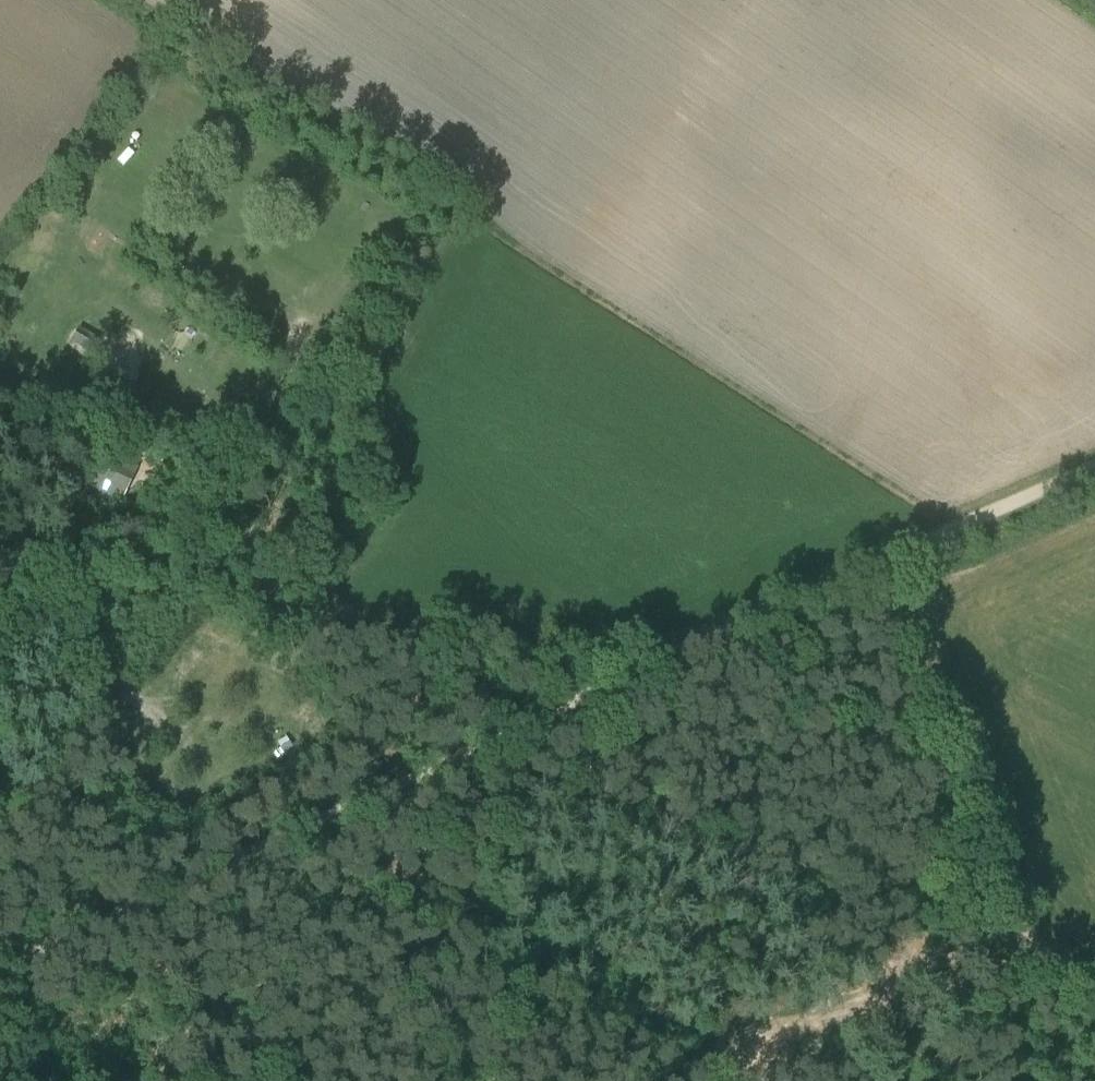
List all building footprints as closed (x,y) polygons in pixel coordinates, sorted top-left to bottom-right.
[(122,502),(139,469),(102,451),(86,484),(122,502)]
